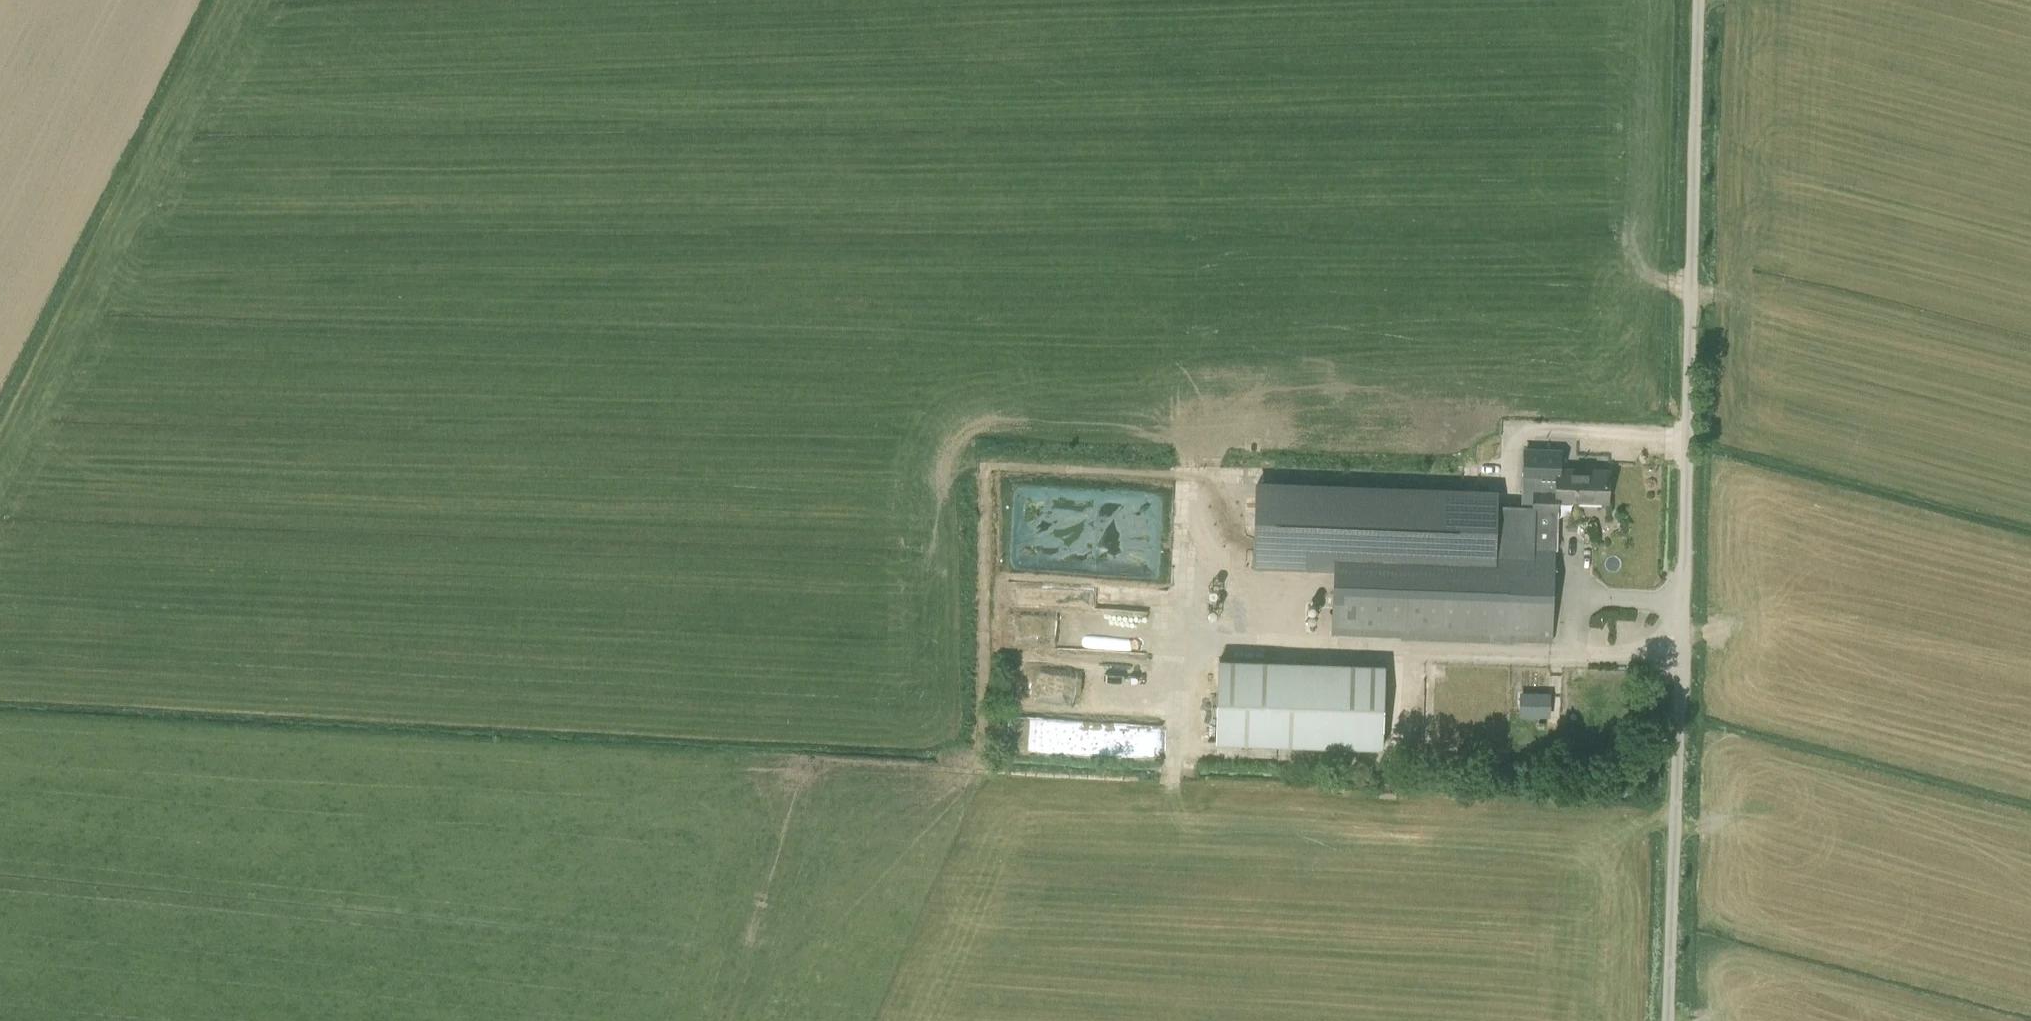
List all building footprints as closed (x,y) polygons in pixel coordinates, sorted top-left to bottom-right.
[(1330,633),(1551,641),(1555,544),(1558,544),(1558,511),(1557,511),(1557,499),(1606,501),(1607,470),(1558,467),(1557,489),(1534,488),(1533,510),(1532,510),(1531,536),(1334,529),(1330,633)] [(1016,638),(1084,642),(1086,615),(1018,611),(1016,638)] [(1215,742),(1382,748),(1385,664),(1218,658),(1215,742)] [(1026,671),(1028,702),(1063,700),(1062,688),(1053,689),(1052,669),(1026,671)]
